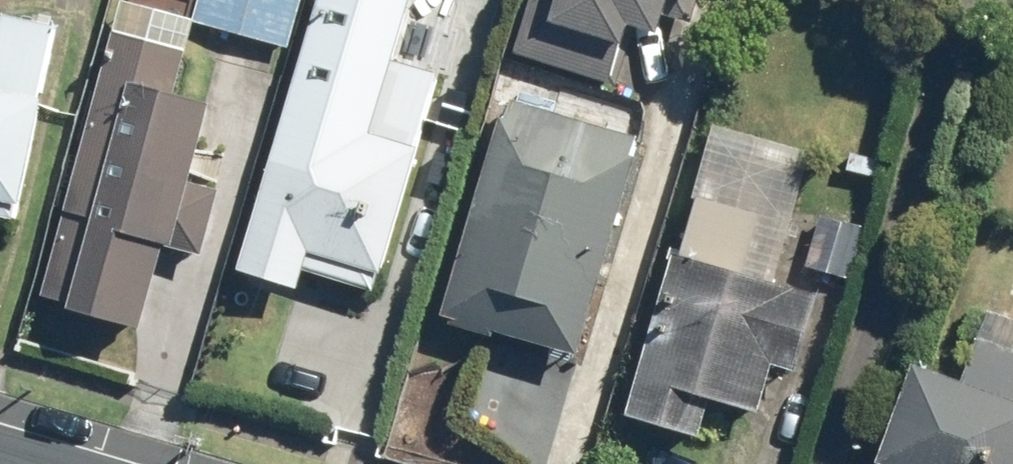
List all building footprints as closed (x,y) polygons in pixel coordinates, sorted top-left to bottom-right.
[(192,20),(286,46),(299,0),(198,0),(192,20)] [(433,30),(488,45),(500,0),(441,0),(433,30)] [(506,55),(615,88),(633,26),(661,35),(672,0),(522,0),(506,55)] [(194,23),(120,3),(62,217),(203,255),(221,190),(165,175),(185,100),(174,98),(194,23)] [(17,223),(44,96),(40,96),(55,27),(5,17),(0,42),(0,220),(17,223)] [(430,118),(296,77),(238,268),(301,288),(312,253),(381,274),(430,118)] [(639,137),(505,100),(443,319),(577,356),(639,137)] [(811,153),(714,125),(629,417),(701,437),(712,400),(759,414),(773,364),(797,371),(819,295),(774,282),(811,153)] [(827,216),(813,212),(794,279),(845,294),(883,162),(846,151),(827,216)] [(978,335),(963,379),(912,361),(875,463),(1012,463),(1012,347),(978,335)]
